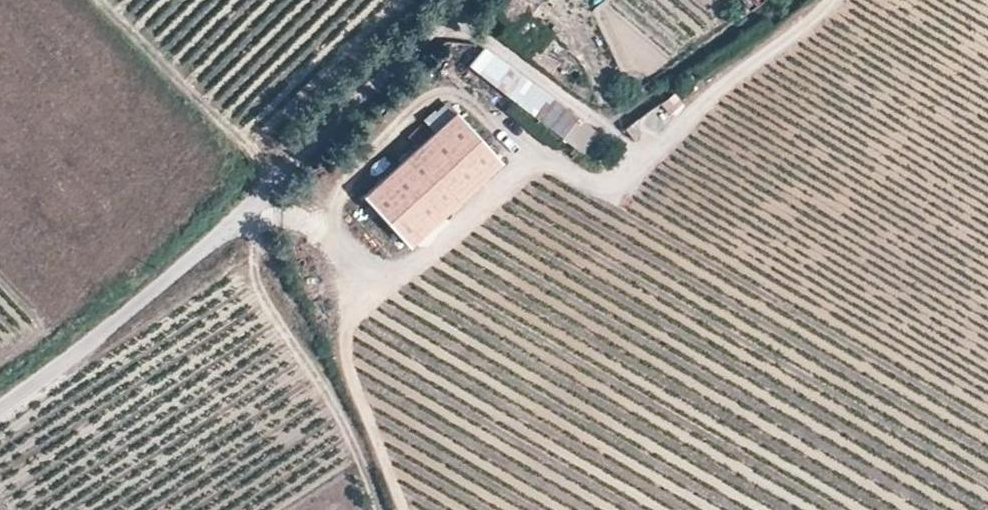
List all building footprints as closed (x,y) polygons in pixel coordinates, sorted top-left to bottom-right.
[(537,118),(552,98),(483,45),(467,65),(537,118)] [(599,133),(552,98),(537,118),(583,154),(599,133)] [(362,196),(409,248),(502,162),(455,111),(362,196)]
